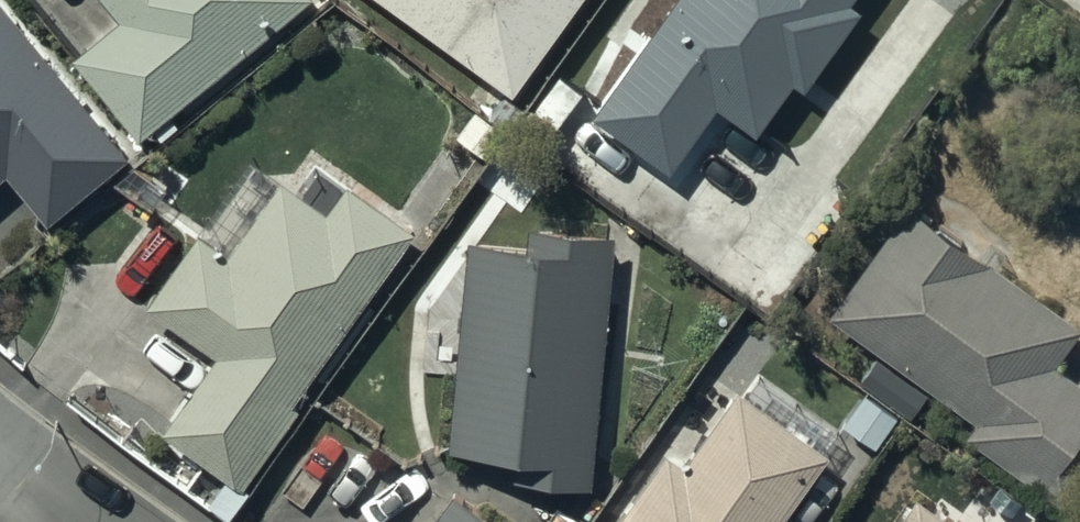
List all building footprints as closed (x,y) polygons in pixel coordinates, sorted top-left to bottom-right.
[(73,61),(136,143),(311,5),(307,0),(101,0),(120,24),(73,61)] [(513,97),(583,0),(378,0),(513,97)] [(593,119),(670,174),(716,111),(755,139),(793,85),(802,91),(858,14),(847,6),(851,0),(678,0),(593,119)] [(0,10),(0,180),(6,175),(52,230),(129,166),(0,10)] [(196,235),(146,309),(217,357),(165,435),(242,487),(413,234),(345,188),(325,218),(282,189),(233,260),(196,235)] [(829,319),(973,425),(966,436),(1063,508),(1079,486),(1079,387),(1052,366),(1077,333),(910,209),(829,319)] [(536,249),(467,244),(449,458),(521,464),(520,484),(590,490),(611,235),(538,229),(536,249)] [(829,462),(710,376),(605,521),(787,521),(829,462)] [(451,501),(435,521),(480,521),(451,501)] [(916,501),(901,521),(944,521),(916,501)]
